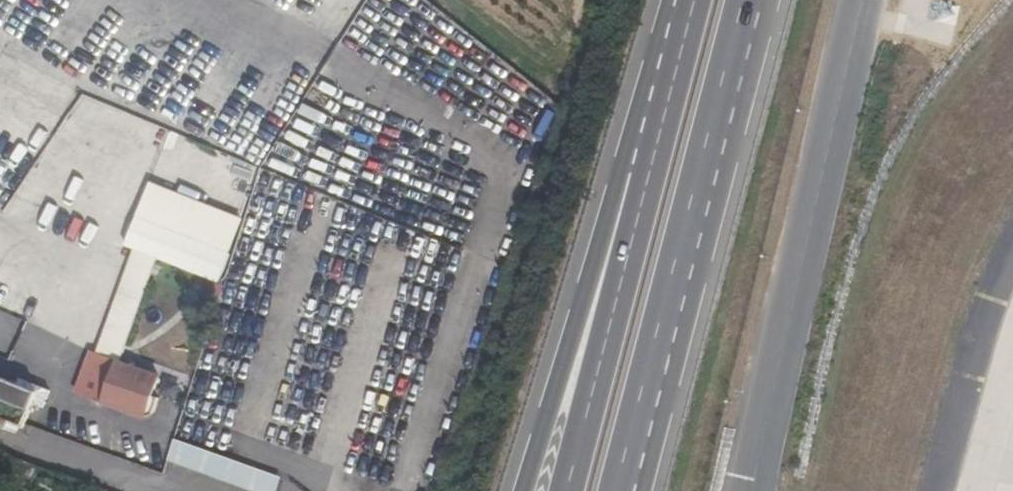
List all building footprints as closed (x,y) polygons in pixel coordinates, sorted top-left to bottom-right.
[(242,163),(231,193),(247,199),(258,169),(242,163)] [(131,249),(117,289),(144,299),(158,260),(219,284),(231,253),(135,216),(123,246),(131,249)] [(229,217),(219,248),(231,253),(241,220),(229,217)] [(223,286),(202,278),(195,296),(216,304),(223,286)] [(117,289),(94,353),(119,362),(121,362),(144,299),(117,289)] [(9,362),(26,370),(33,355),(64,370),(76,347),(27,324),(9,362)] [(73,391),(103,402),(119,362),(94,353),(89,351),(73,391)] [(119,362),(103,402),(144,418),(146,414),(152,416),(159,401),(152,398),(160,377),(121,362),(119,362)] [(40,396),(0,380),(0,418),(23,428),(40,396)] [(165,461),(248,490),(277,490),(281,477),(173,439),(165,461)]
